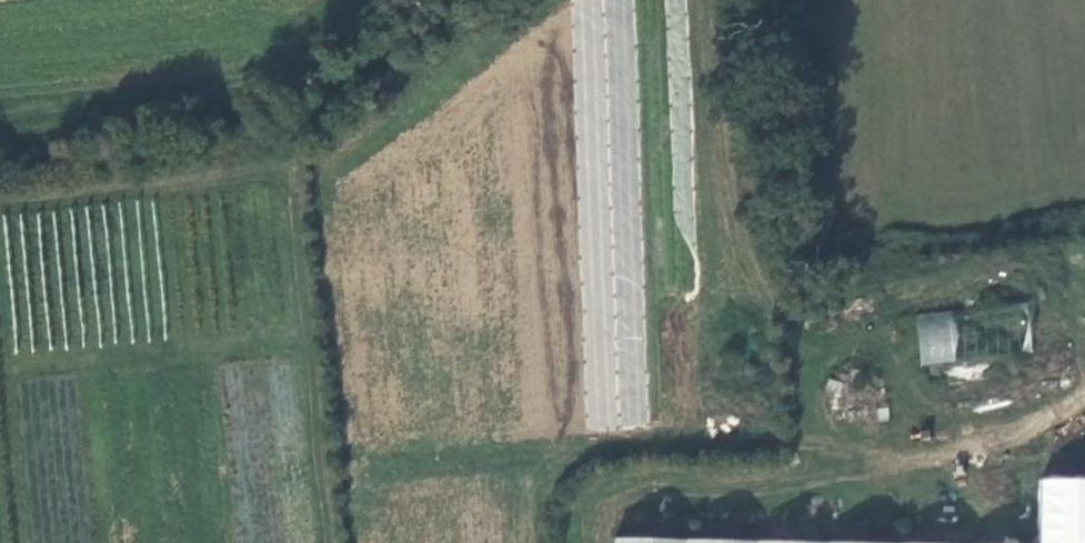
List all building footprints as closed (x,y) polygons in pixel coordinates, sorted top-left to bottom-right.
[(914,316),(923,366),(960,359),(951,309),(914,316)] [(1041,481),(1040,542),(1084,542),(1084,482),(1041,481)]
